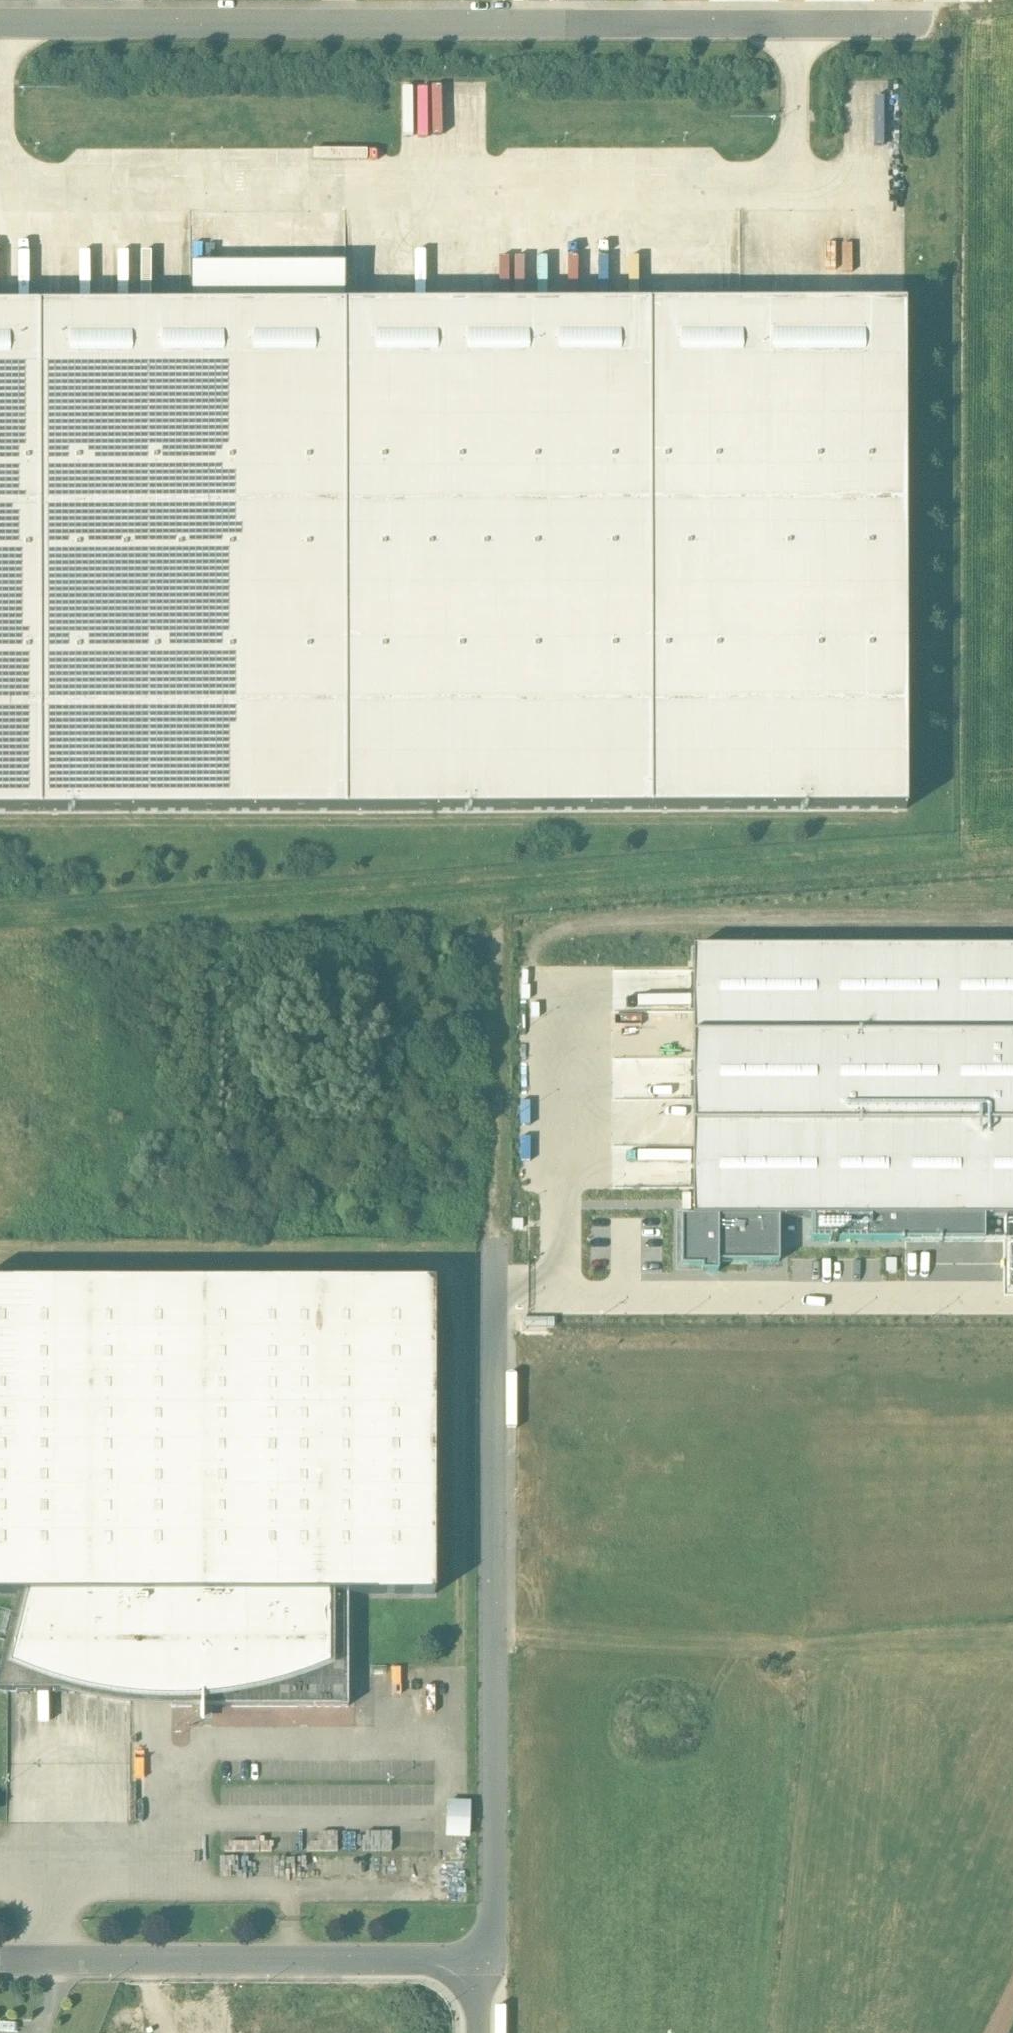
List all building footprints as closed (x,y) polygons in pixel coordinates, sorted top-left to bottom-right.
[(195,264),(209,264),(209,249),(195,249),(195,264)] [(0,303),(0,820),(903,815),(900,298),(0,303)] [(692,948),(691,1217),(679,1217),(679,1273),(714,1273),(714,1262),(777,1262),(777,1219),(810,1219),(810,1241),(981,1242),(981,1219),(1012,1219),(1012,949),(692,948)] [(950,1263),(968,1264),(968,1245),(933,1245),(933,1249),(950,1249),(950,1263)] [(8,1589),(6,1696),(355,1703),(357,1593),(437,1594),(443,1283),(0,1274),(0,1589),(8,1589)] [(449,1799),(448,1836),(472,1837),(472,1800),(449,1799)]
